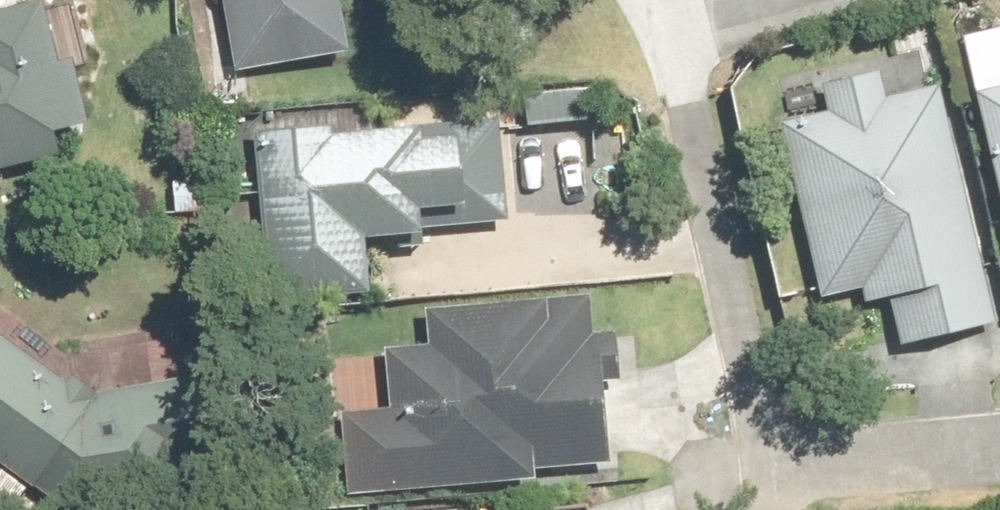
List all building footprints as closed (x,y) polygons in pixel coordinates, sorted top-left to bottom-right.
[(239,72),(358,53),(350,0),(227,0),(239,72)] [(988,36),(999,34),(999,0),(982,0),(988,36)] [(62,153),(58,134),(90,126),(60,1),(0,15),(0,168),(62,153)] [(997,322),(940,84),(889,97),(883,73),(826,87),(832,111),(786,121),(829,296),(866,287),(870,304),(894,298),(905,345),(997,322)] [(988,87),(999,145),(999,84),(988,87)] [(519,86),(519,128),(606,129),(607,87),(519,86)] [(505,213),(500,126),(337,135),(336,123),(259,127),(269,291),(372,286),(369,236),(424,233),(424,217),(505,213)] [(347,411),(349,485),(540,479),(539,465),(613,463),(609,340),(585,341),(584,306),(433,311),(435,346),(390,347),(392,409),(347,411)] [(89,446),(70,384),(0,333),(0,465),(49,501),(89,446)]
